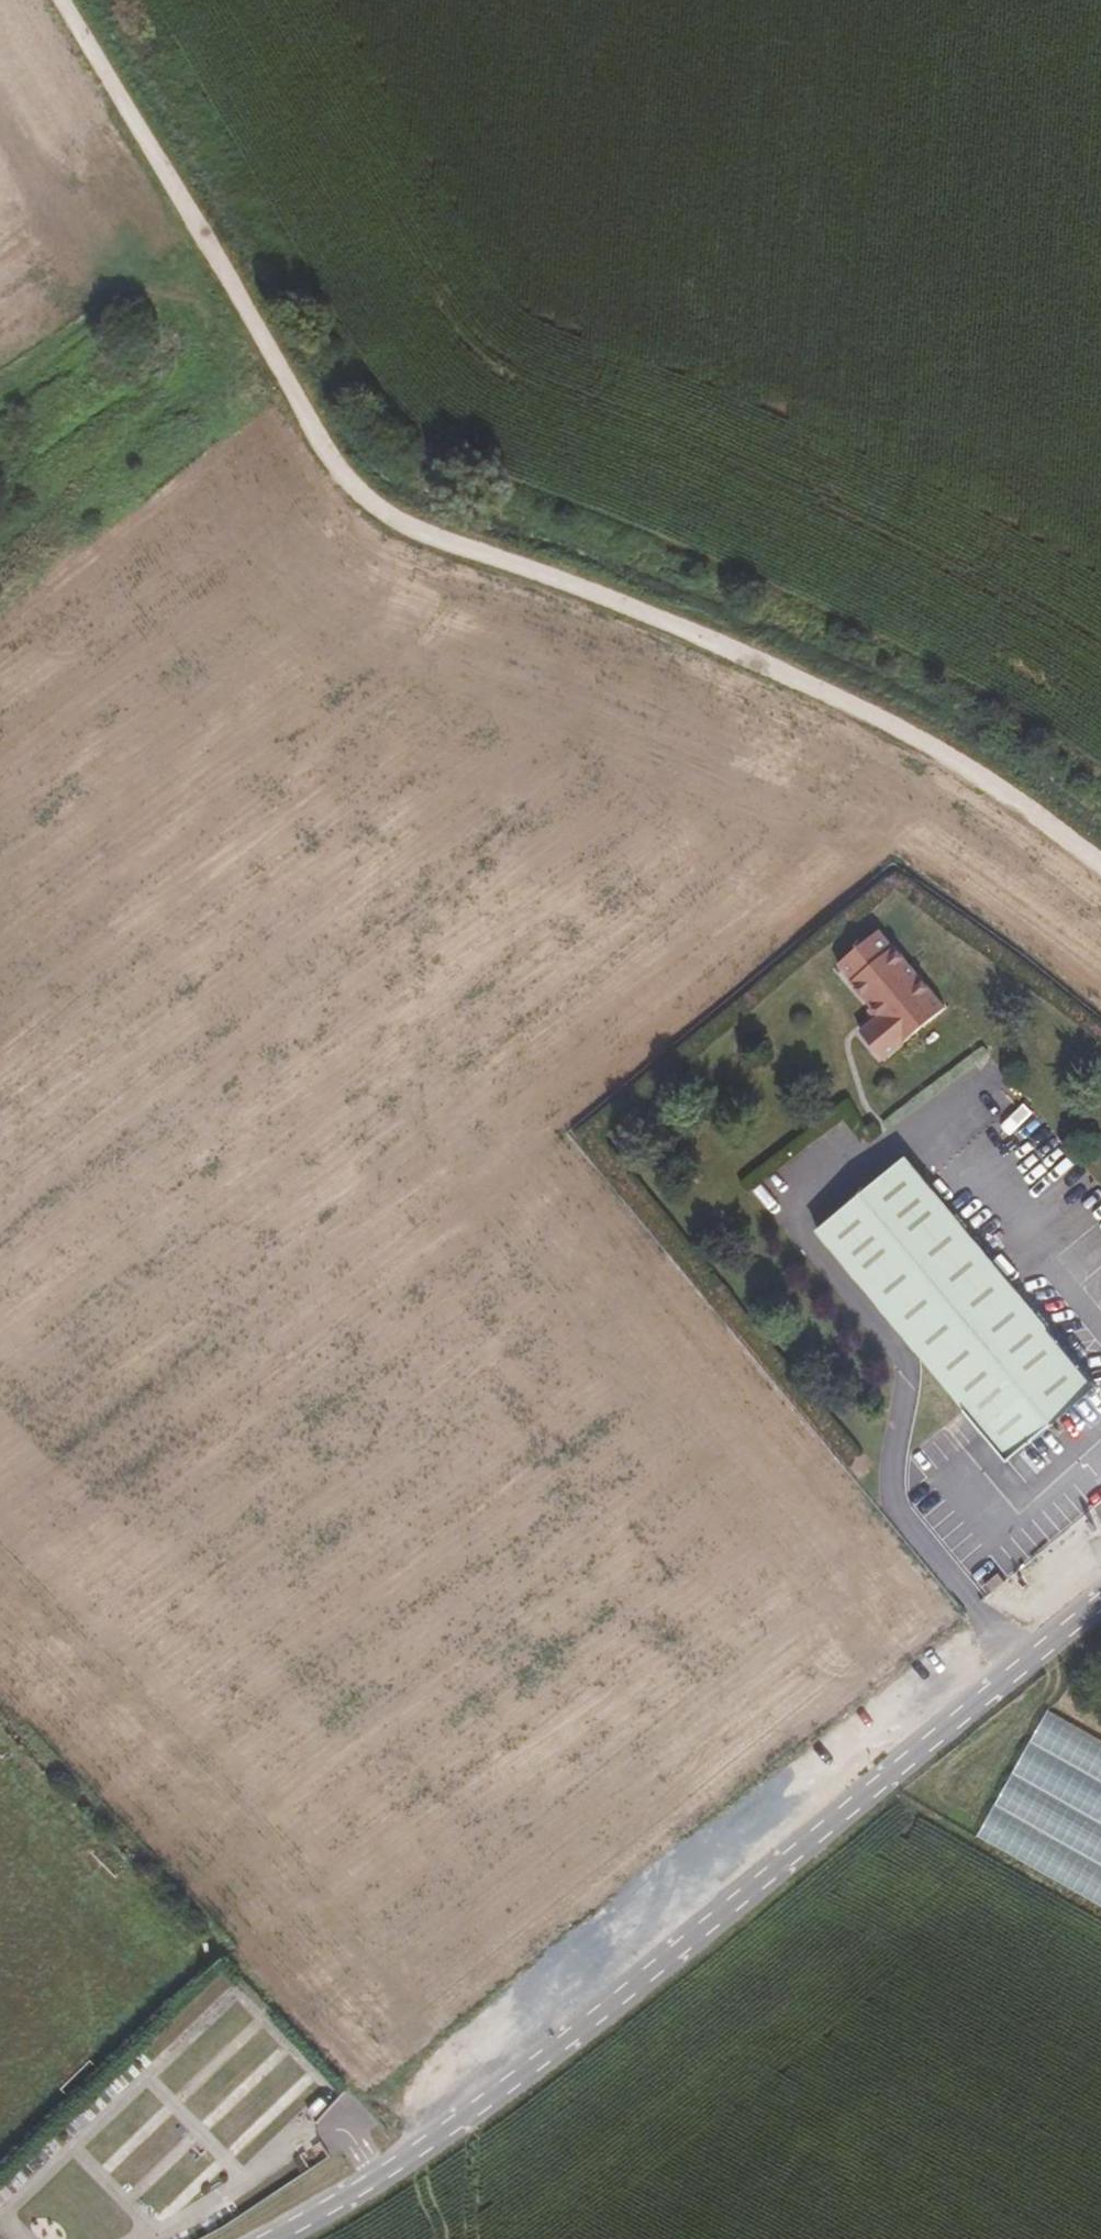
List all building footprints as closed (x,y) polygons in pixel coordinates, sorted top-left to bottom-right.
[(879,1065),(940,1016),(877,938),(836,970),(875,1019),(855,1037),(879,1065)] [(911,1161),(821,1233),(1011,1462),(1100,1390),(911,1161)] [(979,1833),(1100,1903),(1100,1735),(1050,1706),(979,1833)]
